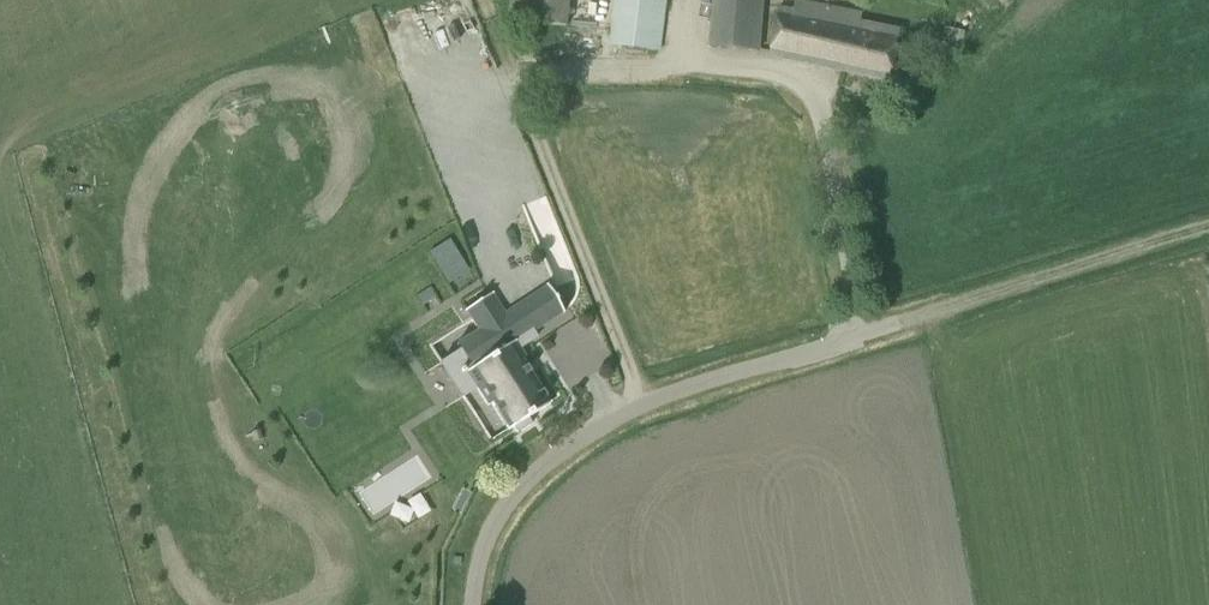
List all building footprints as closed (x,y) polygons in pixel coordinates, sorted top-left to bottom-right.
[(508,20),(566,27),(569,0),(511,0),(508,20)] [(656,49),(662,0),(618,0),(613,44),(656,49)] [(711,47),(759,51),(763,0),(715,0),(711,47)] [(780,9),(770,55),(889,82),(901,33),(864,24),(866,15),(802,0),(799,0),(796,13),(780,9)] [(457,348),(439,360),(461,394),(473,387),(485,406),(489,403),(506,429),(505,430),(506,431),(511,428),(515,434),(530,425),(526,418),(549,403),(549,402),(548,403),(519,359),(524,356),(514,340),(556,313),(539,287),(499,312),(497,309),(498,308),(497,307),(496,308),(487,294),(491,291),(490,290),(462,308),(463,309),(464,309),(476,328),(454,342),(457,348)] [(408,468),(369,461),(361,508),(443,522),(449,484),(406,476),(408,468)] [(463,489),(452,510),(461,514),(471,493),(463,489)]
